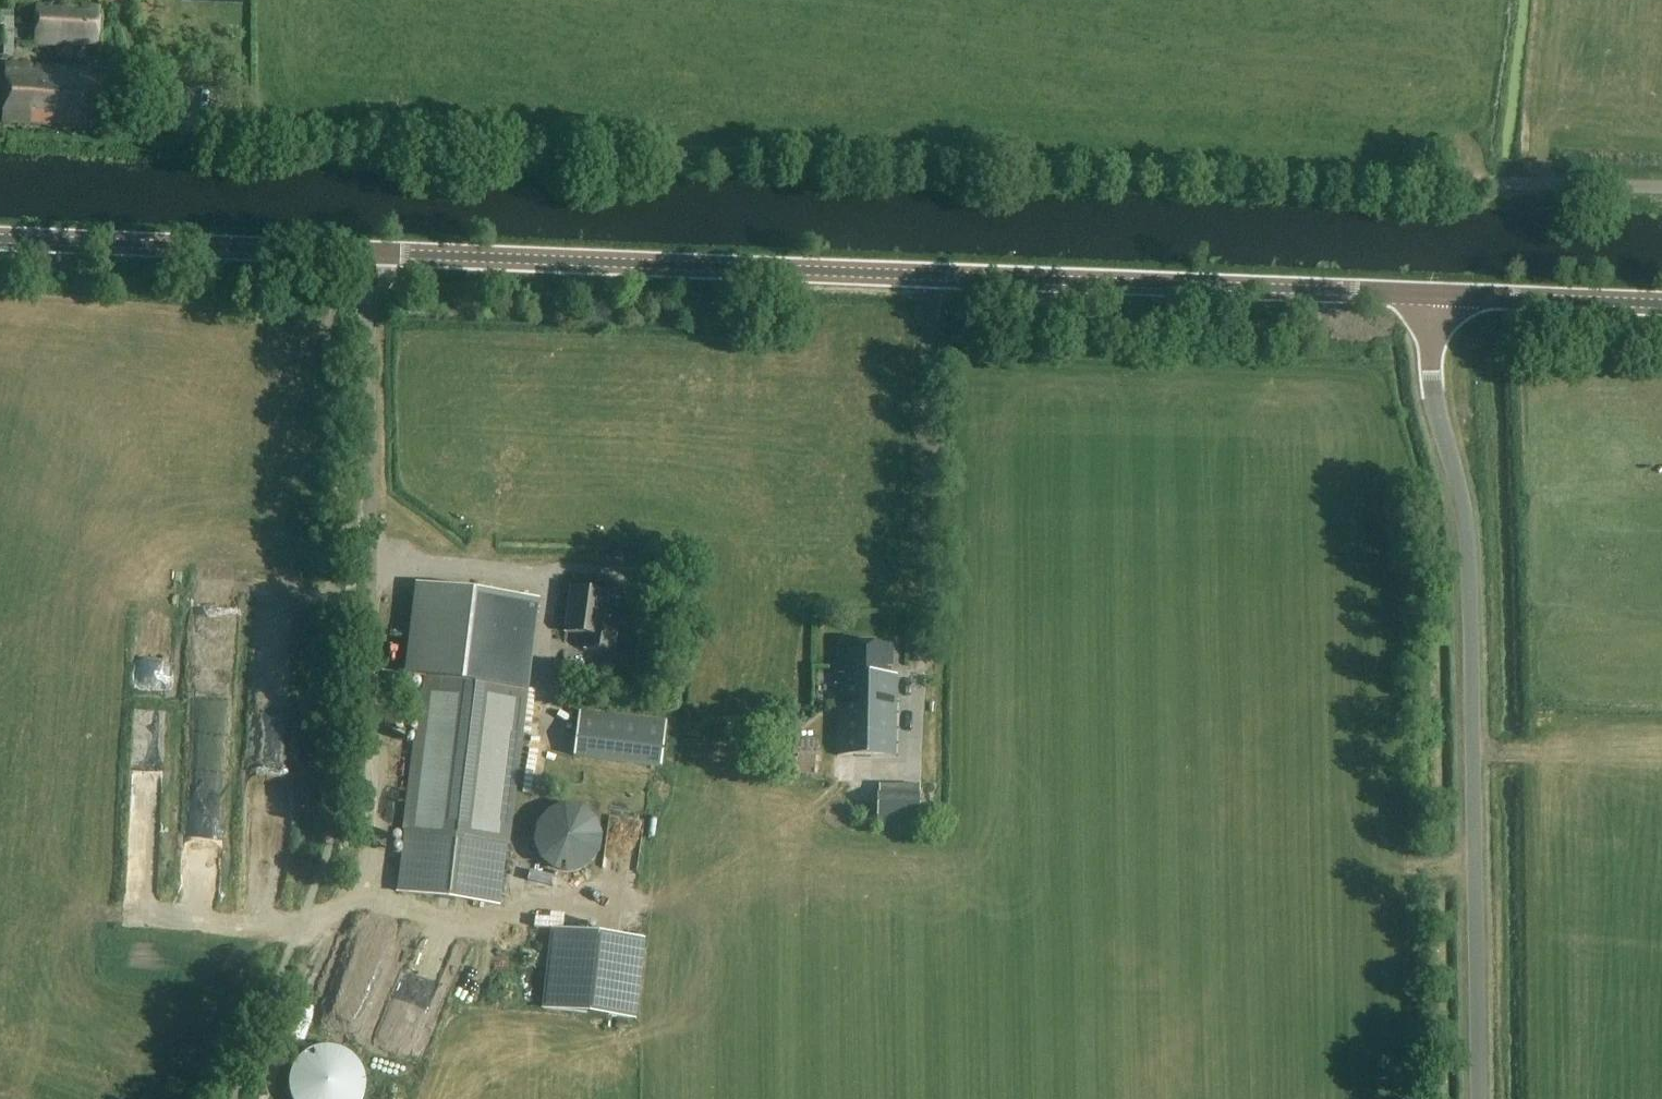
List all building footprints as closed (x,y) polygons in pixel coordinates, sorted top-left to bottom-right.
[(63,11),(52,10),(52,6),(37,5),(35,46),(101,49),(103,9),(63,7),(63,11)] [(14,59),(15,30),(0,29),(0,58),(14,59)] [(4,65),(0,116),(0,118),(22,120),(22,124),(85,128),(86,112),(103,113),(106,68),(87,66),(87,71),(4,65)] [(404,674),(427,677),(405,833),(404,832),(395,893),(496,908),(504,847),(504,846),(526,691),(538,602),(416,584),(404,674)] [(615,653),(618,627),(607,626),(610,594),(572,590),(567,633),(589,635),(587,650),(615,653)] [(889,655),(890,625),(843,624),(842,654),(837,654),(836,676),(836,754),(893,755),(894,655),(889,655)] [(807,650),(807,662),(825,663),(826,650),(807,650)] [(662,690),(662,714),(682,714),(682,690),(662,690)] [(661,771),(666,723),(579,713),(574,761),(661,771)] [(920,829),(920,786),(877,786),(877,829),(920,829)] [(367,808),(367,791),(353,791),(353,809),(367,808)] [(594,856),(597,845),(595,833),(589,823),(580,816),(568,813),(557,815),(547,821),(540,831),(537,842),(539,854),(545,864),(554,871),(566,874),(577,872),(587,866),(594,856)] [(634,1019),(643,941),(552,930),(542,1008),(634,1019)] [(447,1010),(452,974),(438,972),(438,974),(415,970),(410,1005),(447,1010)] [(340,1044),(368,1051),(376,1021),(348,1014),(340,1044)]
